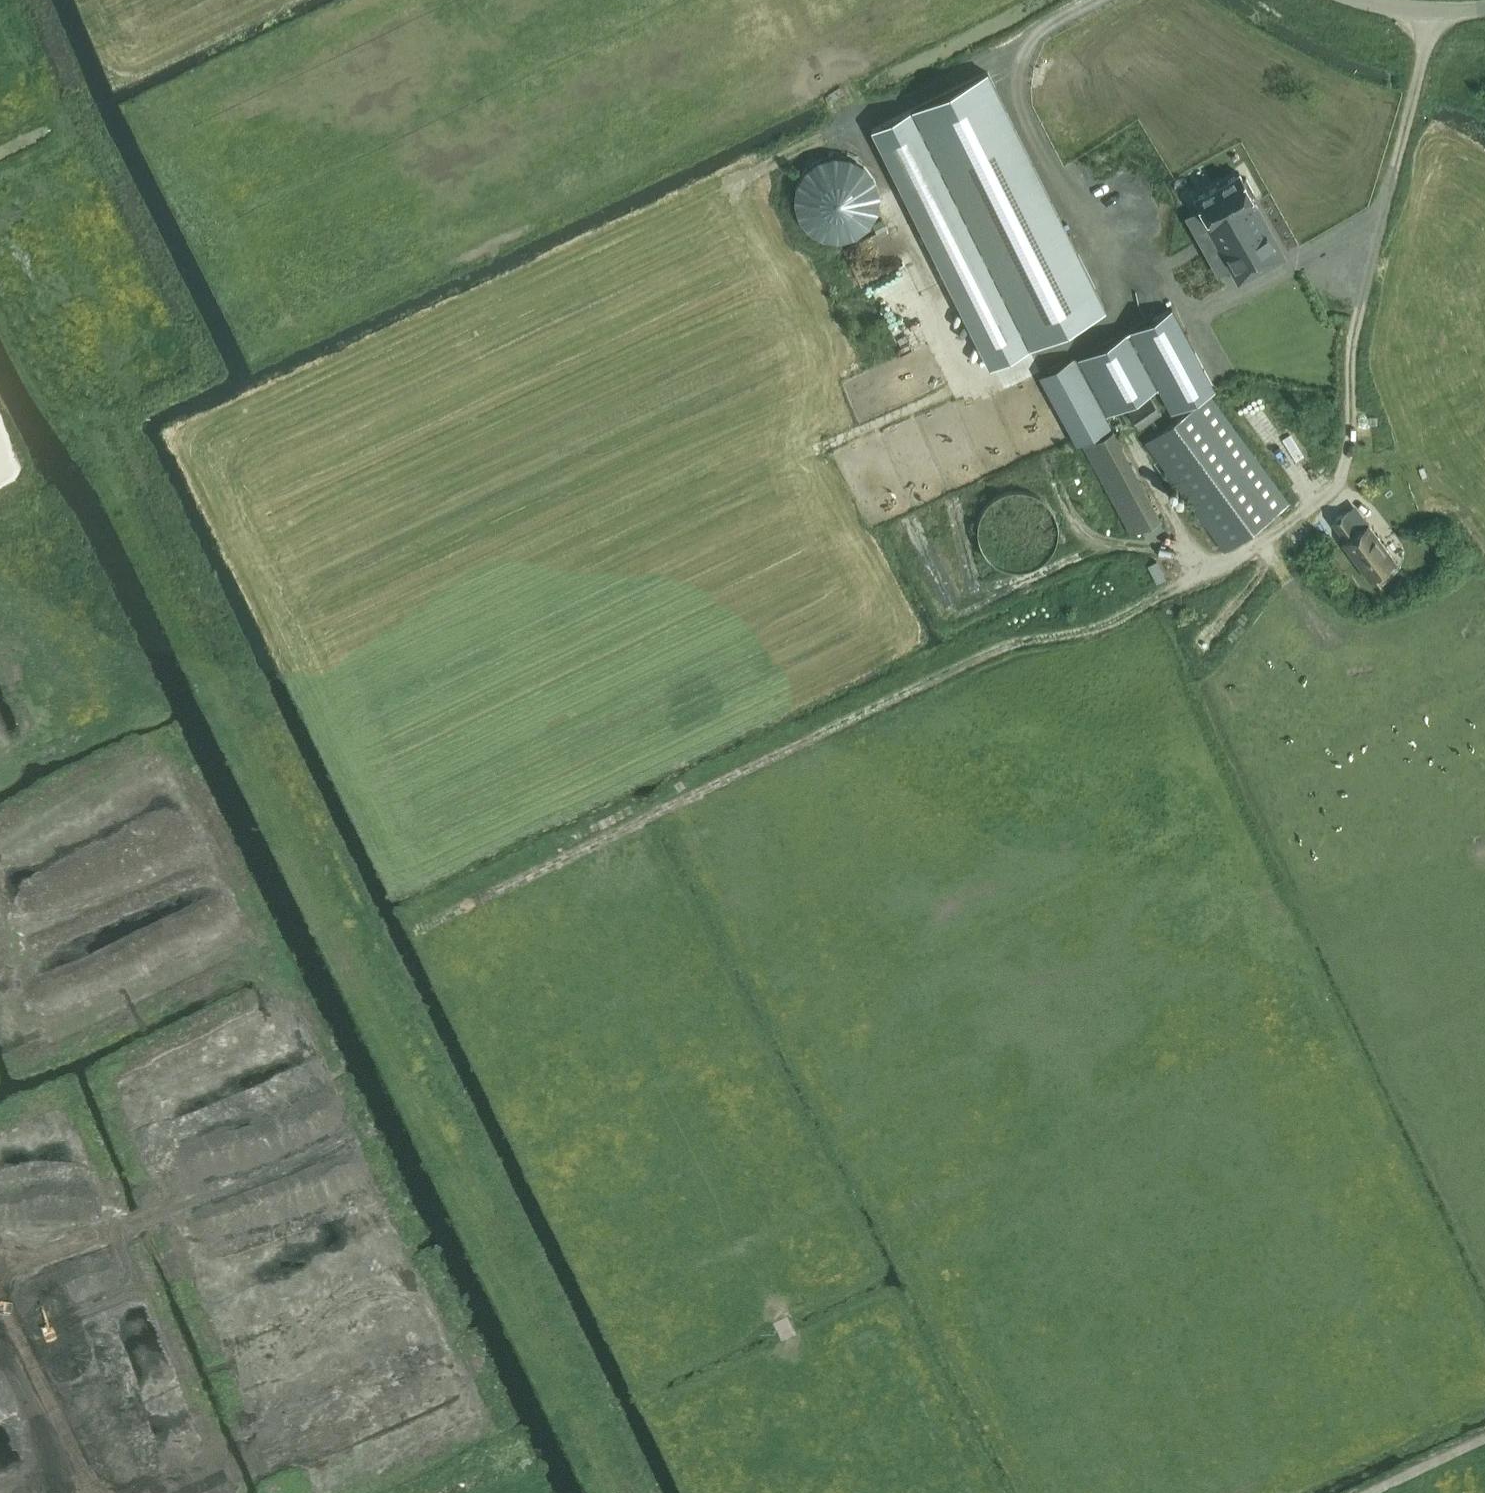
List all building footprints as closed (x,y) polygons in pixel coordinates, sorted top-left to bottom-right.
[(987,71),(869,128),(987,366),(1104,307),(987,71)] [(822,235),(836,237),(849,236),(861,230),(871,220),(877,208),(880,195),(878,183),(873,171),(865,161),(854,155),(841,151),(829,152),(816,156),(806,164),(798,175),(794,189),(794,203),(800,217),(809,228),(822,235)] [(1239,169),(1194,194),(1201,205),(1211,224),(1215,221),(1221,233),(1228,245),(1222,248),(1232,267),(1239,279),(1283,254),(1266,224),(1260,212),(1253,200),(1255,199),(1251,191),(1254,189),(1246,175),(1243,177),(1239,169)] [(880,219),(873,223),(877,231),(884,228),(880,219)] [(1079,358),(1074,361),(1072,356),(1039,375),(1077,443),(1109,425),(1104,414),(1157,385),(1170,409),(1214,386),(1171,307),(1078,357),(1079,358)] [(1126,408),(1140,427),(1162,412),(1149,393),(1126,408)] [(1225,550),(1289,503),(1240,437),(1209,394),(1145,440),(1177,483),(1225,550)] [(1112,428),(1083,443),(1131,532),(1160,517),(1112,428)] [(1006,569),(1017,570),(1029,568),(1040,564),(1048,556),(1054,546),(1057,536),(1058,525),(1057,519),(1052,508),(1045,500),(1036,493),(1026,489),(1016,489),(1005,490),(997,494),(988,500),(983,507),(978,518),(977,528),(977,536),(981,545),(986,554),(993,561),(1000,566),(1006,569)] [(1370,579),(1396,560),(1368,522),(1358,529),(1345,511),(1332,520),(1345,539),(1342,541),(1370,579)]
